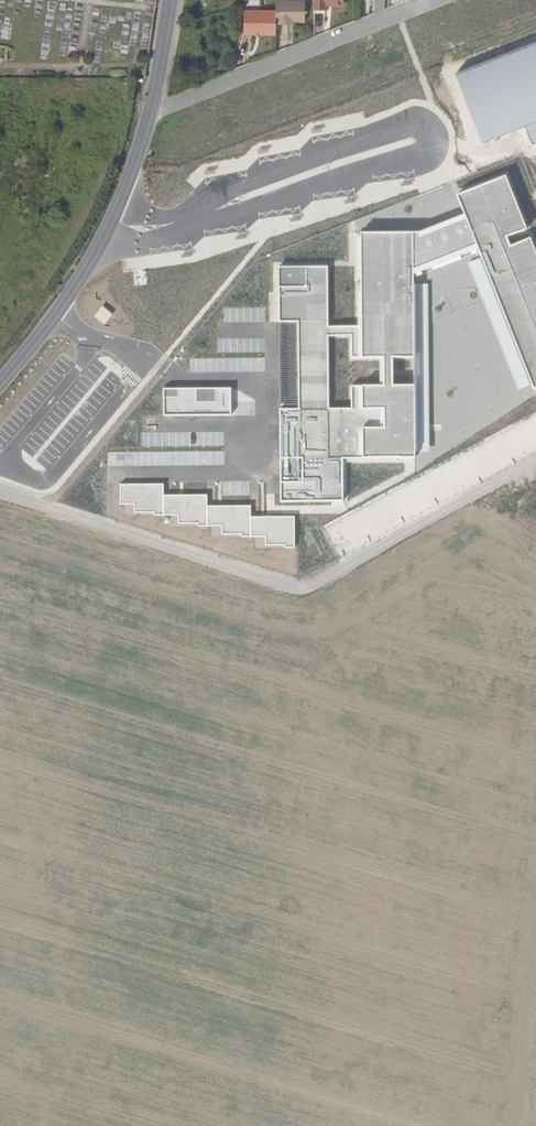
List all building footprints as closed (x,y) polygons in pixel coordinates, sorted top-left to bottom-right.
[(344,0),(314,0),(313,6),(315,6),(315,10),(326,10),(325,4),(332,4),(334,6),(342,6),(344,4),(344,0)] [(303,20),(303,3),(277,3),(277,9),(277,22),(291,22),(291,20),(294,20),(303,20)] [(277,22),(277,9),(244,9),(245,33),(277,33),(277,22)] [(455,76),(482,143),(524,127),(532,142),(535,141),(535,44),(455,76)] [(327,267),(277,267),(277,321),(299,320),(302,411),(282,411),(280,500),(345,500),(345,460),(414,458),(414,386),(394,386),(394,358),(415,359),(416,268),(477,246),(532,387),(535,386),(535,258),(530,243),(511,250),(506,236),(527,228),(506,175),(457,194),(466,215),(420,234),(363,235),(364,326),(329,326),(327,267)] [(230,388),(165,388),(165,415),(230,414),(230,388)] [(155,514),(179,514),(179,523),(198,522),(198,526),(223,525),(223,534),(242,533),(242,537),(266,536),(267,545),(286,545),(286,548),(295,547),(294,516),(251,518),(251,505),(207,506),(207,494),(164,495),(163,483),(120,484),(120,503),(135,503),(136,512),(155,511),(155,514)]
